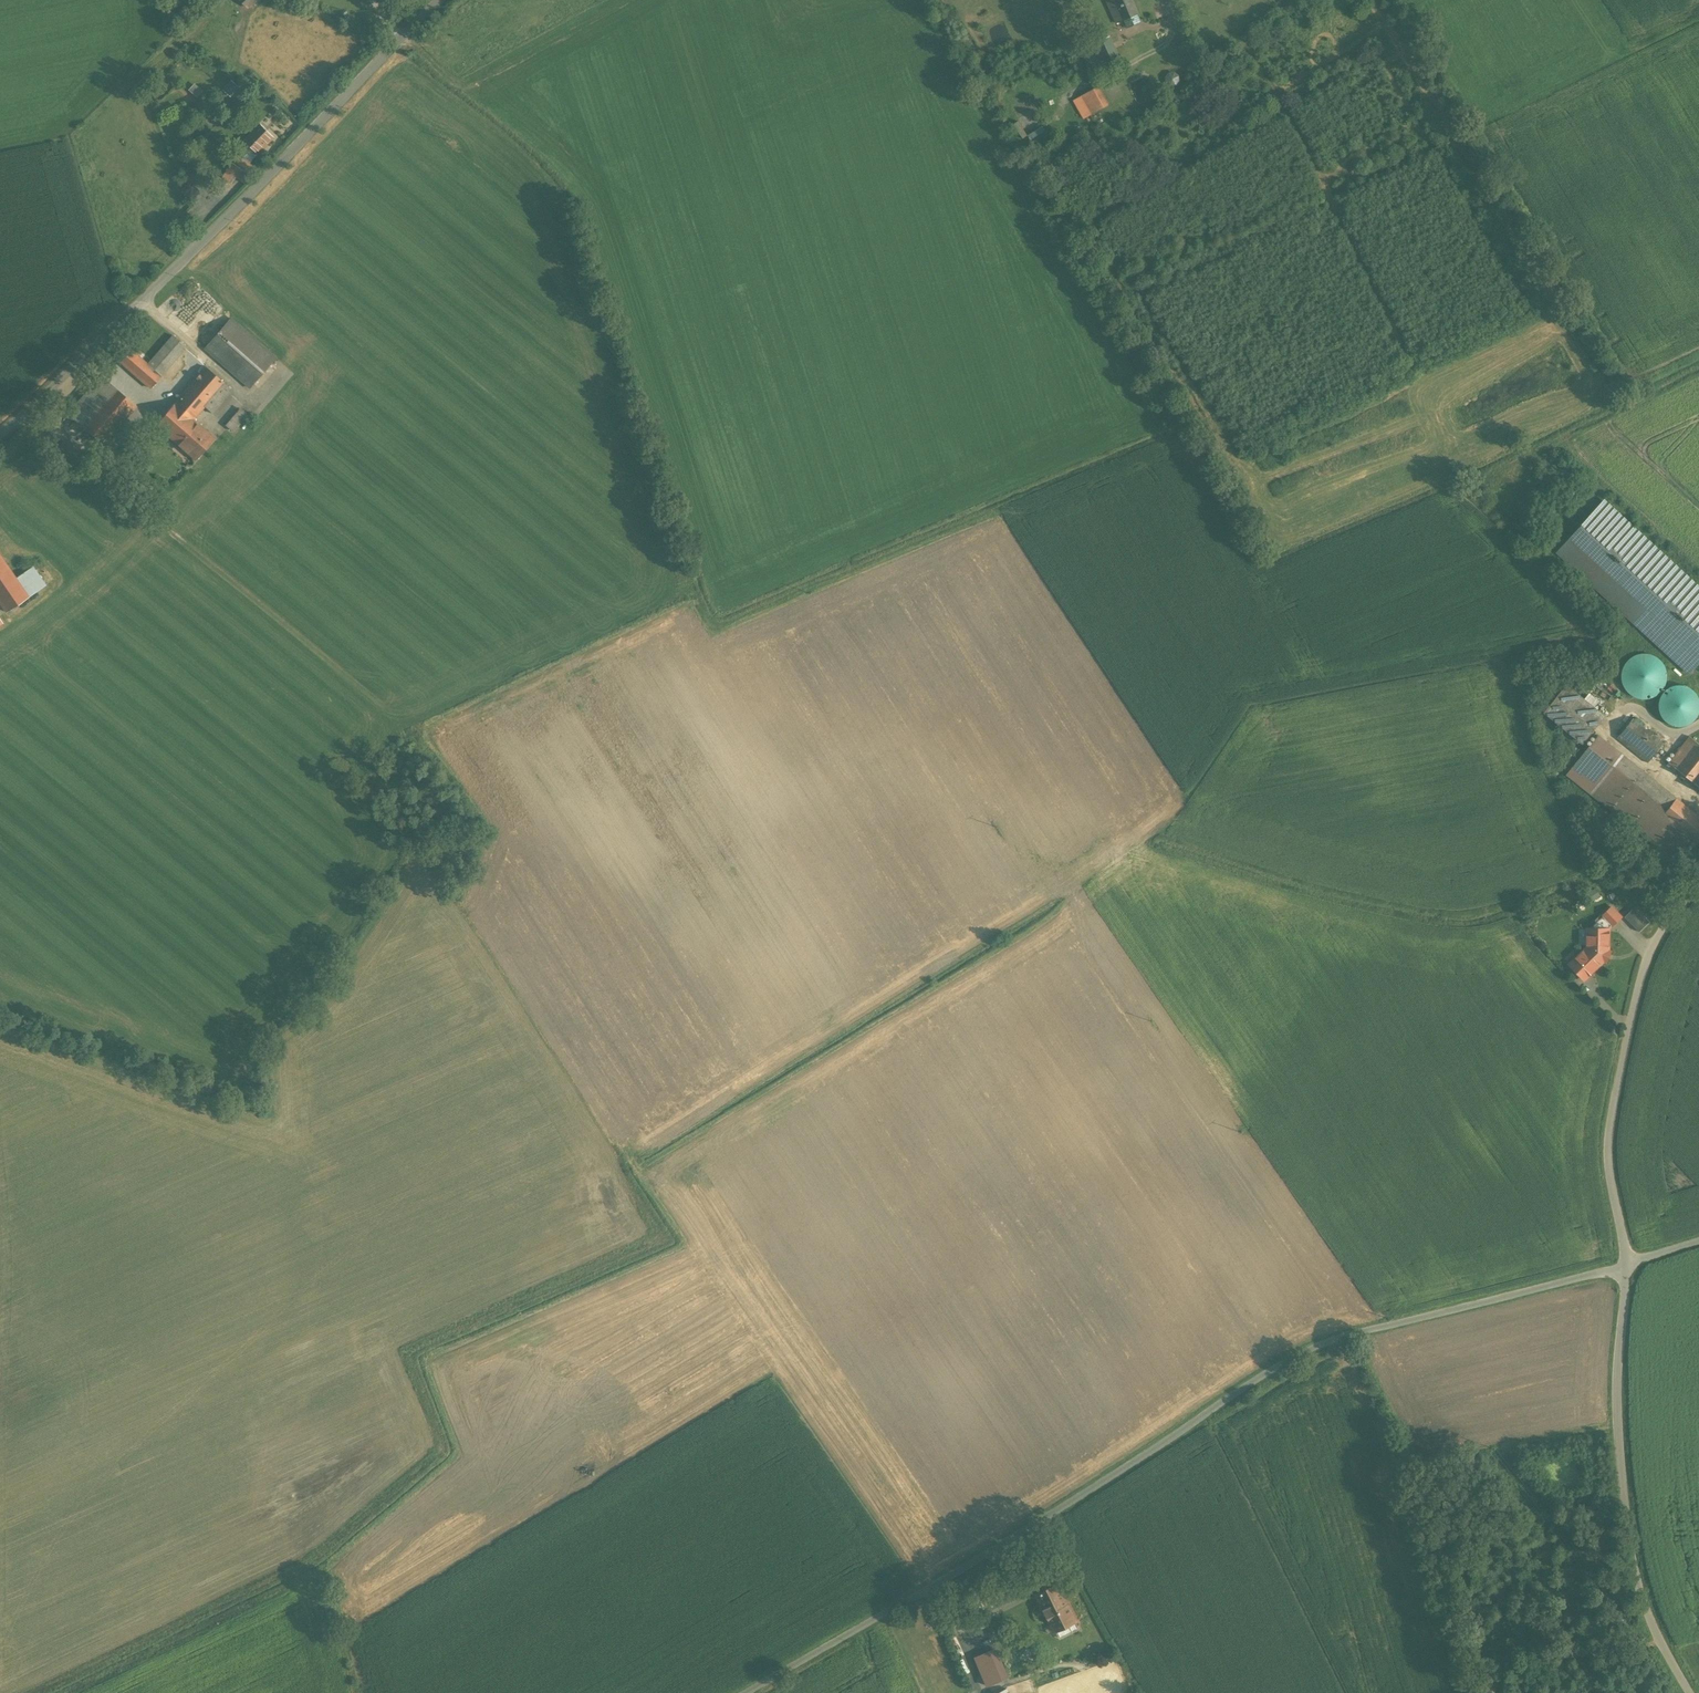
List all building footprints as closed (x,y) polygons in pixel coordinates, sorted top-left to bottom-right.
[(246,9),(255,0),(238,0),(246,9)] [(1138,13),(1132,0),(1106,0),(1116,23),(1123,20),(1138,13)] [(1138,13),(1123,20),(1127,29),(1142,22),(1138,13)] [(1109,36),(1080,49),(1090,73),(1120,60),(1109,36)] [(1166,81),(1179,82),(1179,71),(1166,71),(1166,81)] [(194,81),(188,88),(197,95),(202,88),(194,81)] [(1093,89),(1081,97),(1091,114),(1104,107),(1093,89)] [(245,140),(258,153),(274,137),(260,124),(245,140)] [(258,153),(245,140),(240,145),(253,159),(258,153)] [(252,171),(235,159),(228,169),(245,181),(252,171)] [(275,356),(231,317),(204,349),(248,387),(275,356)] [(151,388),(184,346),(170,334),(146,361),(125,343),(114,356),(151,388)] [(174,441),(193,419),(204,406),(212,413),(232,389),(205,366),(155,424),(174,441)] [(103,443),(135,406),(99,376),(68,413),(103,443)] [(240,407),(225,424),(231,430),(246,413),(240,407)] [(193,419),(174,441),(195,460),(214,439),(193,419)] [(1602,501),(1557,551),(1690,673),(1698,663),(1698,589),(1602,501)] [(6,611),(45,586),(33,567),(16,577),(0,554),(0,602),(6,611)] [(1660,696),(1663,656),(1624,653),(1621,694),(1660,696)] [(1660,723),(1697,722),(1695,684),(1668,685),(1669,691),(1659,691),(1660,723)] [(1604,716),(1566,685),(1545,712),(1582,742),(1604,716)] [(1632,718),(1617,738),(1648,763),(1663,743),(1632,718)] [(1568,774),(1592,794),(1623,756),(1598,736),(1568,774)] [(1692,781),(1698,773),(1698,744),(1689,736),(1669,762),(1692,781)] [(1676,798),(1623,756),(1592,794),(1674,860),(1691,838),(1663,815),(1676,798)] [(1663,815),(1691,838),(1698,844),(1698,817),(1676,798),(1663,815)] [(1591,900),(1601,895),(1596,886),(1587,891),(1591,900)] [(1639,930),(1649,920),(1635,905),(1624,916),(1639,930)] [(1621,916),(1612,907),(1590,928),(1587,928),(1587,947),(1569,964),(1583,979),(1604,960),(1608,951),(1608,928),(1621,916)] [(1060,1583),(1036,1594),(1054,1631),(1077,1621),(1060,1583)] [(981,1657),(992,1682),(999,1679),(988,1654),(981,1657)] [(1480,1684),(1482,1692),(1495,1692),(1497,1692),(1494,1680),(1480,1684)] [(1007,1684),(989,1692),(1011,1692),(1007,1684)]
